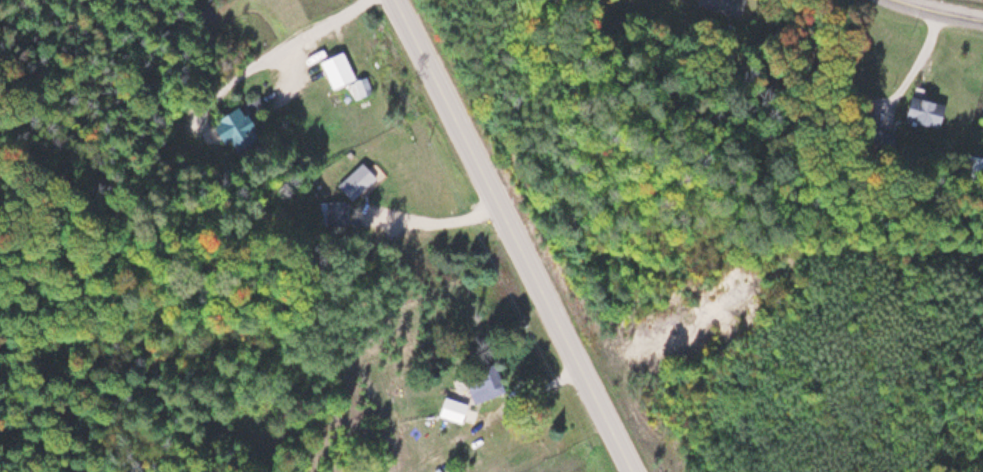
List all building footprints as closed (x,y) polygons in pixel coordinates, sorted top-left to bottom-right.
[(695,6),(738,18),(744,0),(697,0),(695,6)] [(318,61),(332,89),(356,77),(342,50),(318,61)] [(944,104),(909,95),(903,118),(938,127),(944,104)] [(212,121),(227,146),(233,142),(238,149),(259,136),(240,105),(212,121)] [(865,148),(896,148),(896,129),(865,129),(865,148)] [(982,173),(982,156),(969,156),(969,173),(982,173)] [(339,185),(354,199),(376,176),(362,162),(339,185)] [(349,228),(349,201),(331,201),(331,228),(349,228)] [(461,372),(469,402),(508,391),(499,362),(461,372)]
